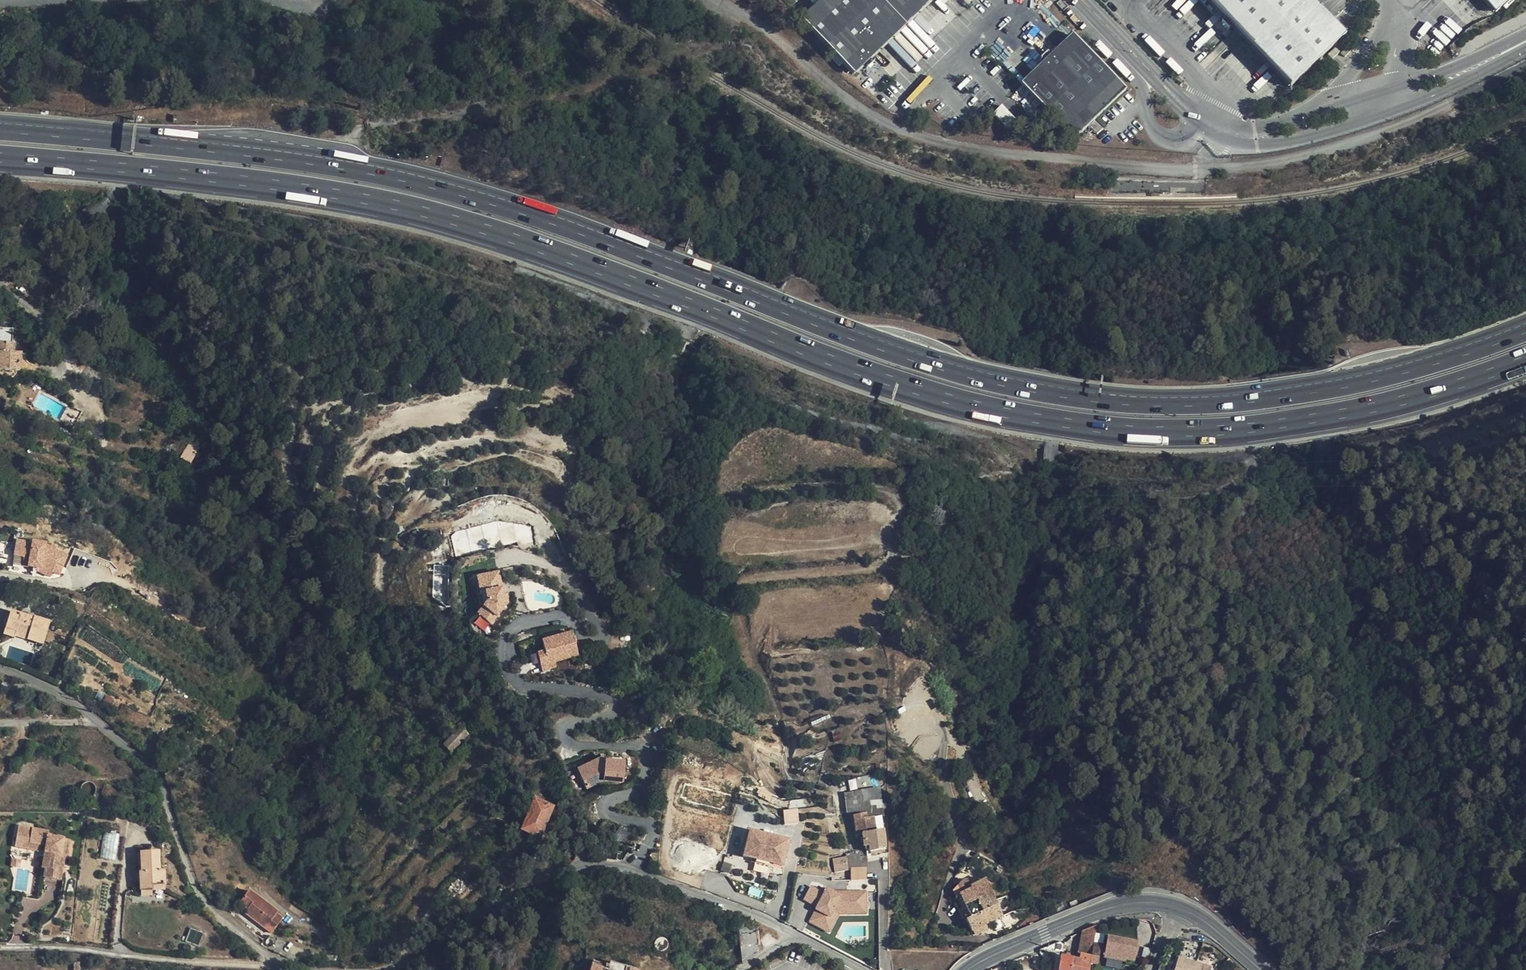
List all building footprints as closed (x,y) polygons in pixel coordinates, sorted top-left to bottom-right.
[(905,25),(881,0),(822,0),(803,18),(855,73),(861,67),(874,55),(905,25)] [(905,25),(932,0),(881,0),(905,25)] [(1284,80),(1291,87),(1345,35),(1338,29),(1311,0),(1208,0),(1223,16),(1234,28),(1284,80)] [(1489,5),(1496,11),(1508,0),(1485,0),(1489,5)] [(1226,36),(1234,28),(1223,16),(1214,25),(1226,36)] [(1055,56),(1043,67),(1024,86),(1075,140),(1126,90),(1075,37),(1055,56)] [(1033,58),(1043,67),(1055,56),(1046,46),(1033,58)] [(882,64),(874,55),(861,67),(869,76),(882,64)] [(1009,131),(1018,123),(1003,105),(994,113),(1009,131)] [(68,334),(80,329),(74,316),(62,321),(68,334)] [(0,344),(0,372),(16,373),(17,355),(9,355),(10,345),(0,344)] [(52,400),(58,388),(45,381),(39,394),(52,400)] [(11,545),(11,559),(27,559),(27,567),(37,567),(35,573),(48,579),(54,565),(61,568),(65,559),(52,554),(52,552),(43,545),(43,544),(30,544),(29,545),(11,545)] [(11,559),(11,567),(27,567),(27,559),(11,559)] [(54,565),(48,579),(55,582),(61,568),(54,565)] [(501,570),(476,575),(484,621),(493,620),(492,615),(508,612),(501,570)] [(528,597),(532,615),(553,610),(549,593),(528,597)] [(42,647),(48,625),(9,614),(4,631),(14,634),(13,639),(42,647)] [(544,649),(537,651),(542,671),(558,667),(556,662),(579,656),(573,631),(542,638),(544,649)] [(471,744),(467,736),(444,747),(449,755),(471,744)] [(588,792),(627,774),(619,758),(608,763),(604,755),(577,768),(588,792)] [(534,801),(521,830),(538,837),(539,838),(540,839),(552,808),(534,801)] [(783,810),(785,824),(799,822),(797,809),(783,810)] [(864,819),(867,819),(866,812),(853,813),(855,832),(865,831),(869,831),(870,835),(871,834),(869,824),(865,825),(864,822),(864,819)] [(884,817),(867,819),(864,819),(864,822),(865,825),(869,824),(871,834),(870,835),(870,843),(871,852),(887,851),(884,817)] [(49,848),(48,852),(56,854),(52,869),(48,869),(46,877),(60,880),(67,853),(71,854),(74,843),(52,837),(53,834),(23,826),(18,846),(42,851),(43,846),(49,848)] [(117,859),(120,833),(105,832),(102,858),(117,859)] [(775,856),(772,866),(786,870),(792,844),(779,840),(779,842),(764,839),(765,836),(753,834),(748,857),(759,860),(761,853),(775,856)] [(56,854),(48,852),(44,868),(48,869),(52,869),(56,854)] [(759,860),(757,864),(772,868),(772,866),(775,856),(761,853),(759,860)] [(136,875),(138,894),(150,893),(150,888),(162,887),(162,874),(159,874),(157,855),(138,856),(139,875),(136,875)] [(846,857),(847,859),(848,871),(850,871),(851,883),(866,883),(863,855),(846,857)] [(21,867),(24,859),(16,857),(14,865),(21,867)] [(848,871),(847,859),(833,861),(835,874),(848,872),(848,871)] [(973,892),(961,898),(971,921),(967,923),(972,934),(1005,920),(987,883),(972,889),(973,892)] [(150,888),(150,893),(151,895),(163,894),(162,887),(150,888)] [(252,891),(248,897),(257,903),(261,897),(252,891)] [(821,911),(828,899),(824,897),(815,891),(807,903),(821,911)] [(828,899),(821,911),(815,920),(828,928),(836,915),(869,914),(868,899),(839,900),(827,893),(824,897),(828,899)] [(254,920),(275,934),(286,918),(280,913),(281,911),(261,897),(257,903),(248,897),(242,905),(249,910),(248,912),(256,917),(254,920)] [(971,921),(961,898),(956,900),(967,923),(971,921)] [(498,912),(503,921),(517,912),(512,903),(498,912)] [(828,928),(815,920),(813,924),(832,935),(841,918),(869,917),(869,914),(836,915),(828,928)] [(742,965),(762,951),(759,927),(738,921),(742,965)] [(1087,931),(1081,933),(1077,959),(1091,962),(1093,949),(1096,927),(1094,928),(1090,929),(1087,931)] [(896,928),(896,938),(902,939),(914,940),(915,930),(896,928)] [(495,939),(493,935),(487,938),(489,943),(495,939)] [(1110,941),(1107,962),(1129,966),(1129,963),(1138,965),(1140,946),(1110,941)] [(191,950),(190,951),(190,952),(189,953),(188,957),(203,958),(204,951),(192,948),(191,949),(191,950)] [(339,956),(336,949),(325,953),(327,960),(339,956)] [(1104,951),(1093,949),(1091,962),(1091,967),(1101,968),(1104,951)] [(1061,956),(1058,969),(1071,969),(1073,959),(1061,956)] [(1071,969),(1090,969),(1091,967),(1091,962),(1077,959),(1073,959),(1071,969)]
